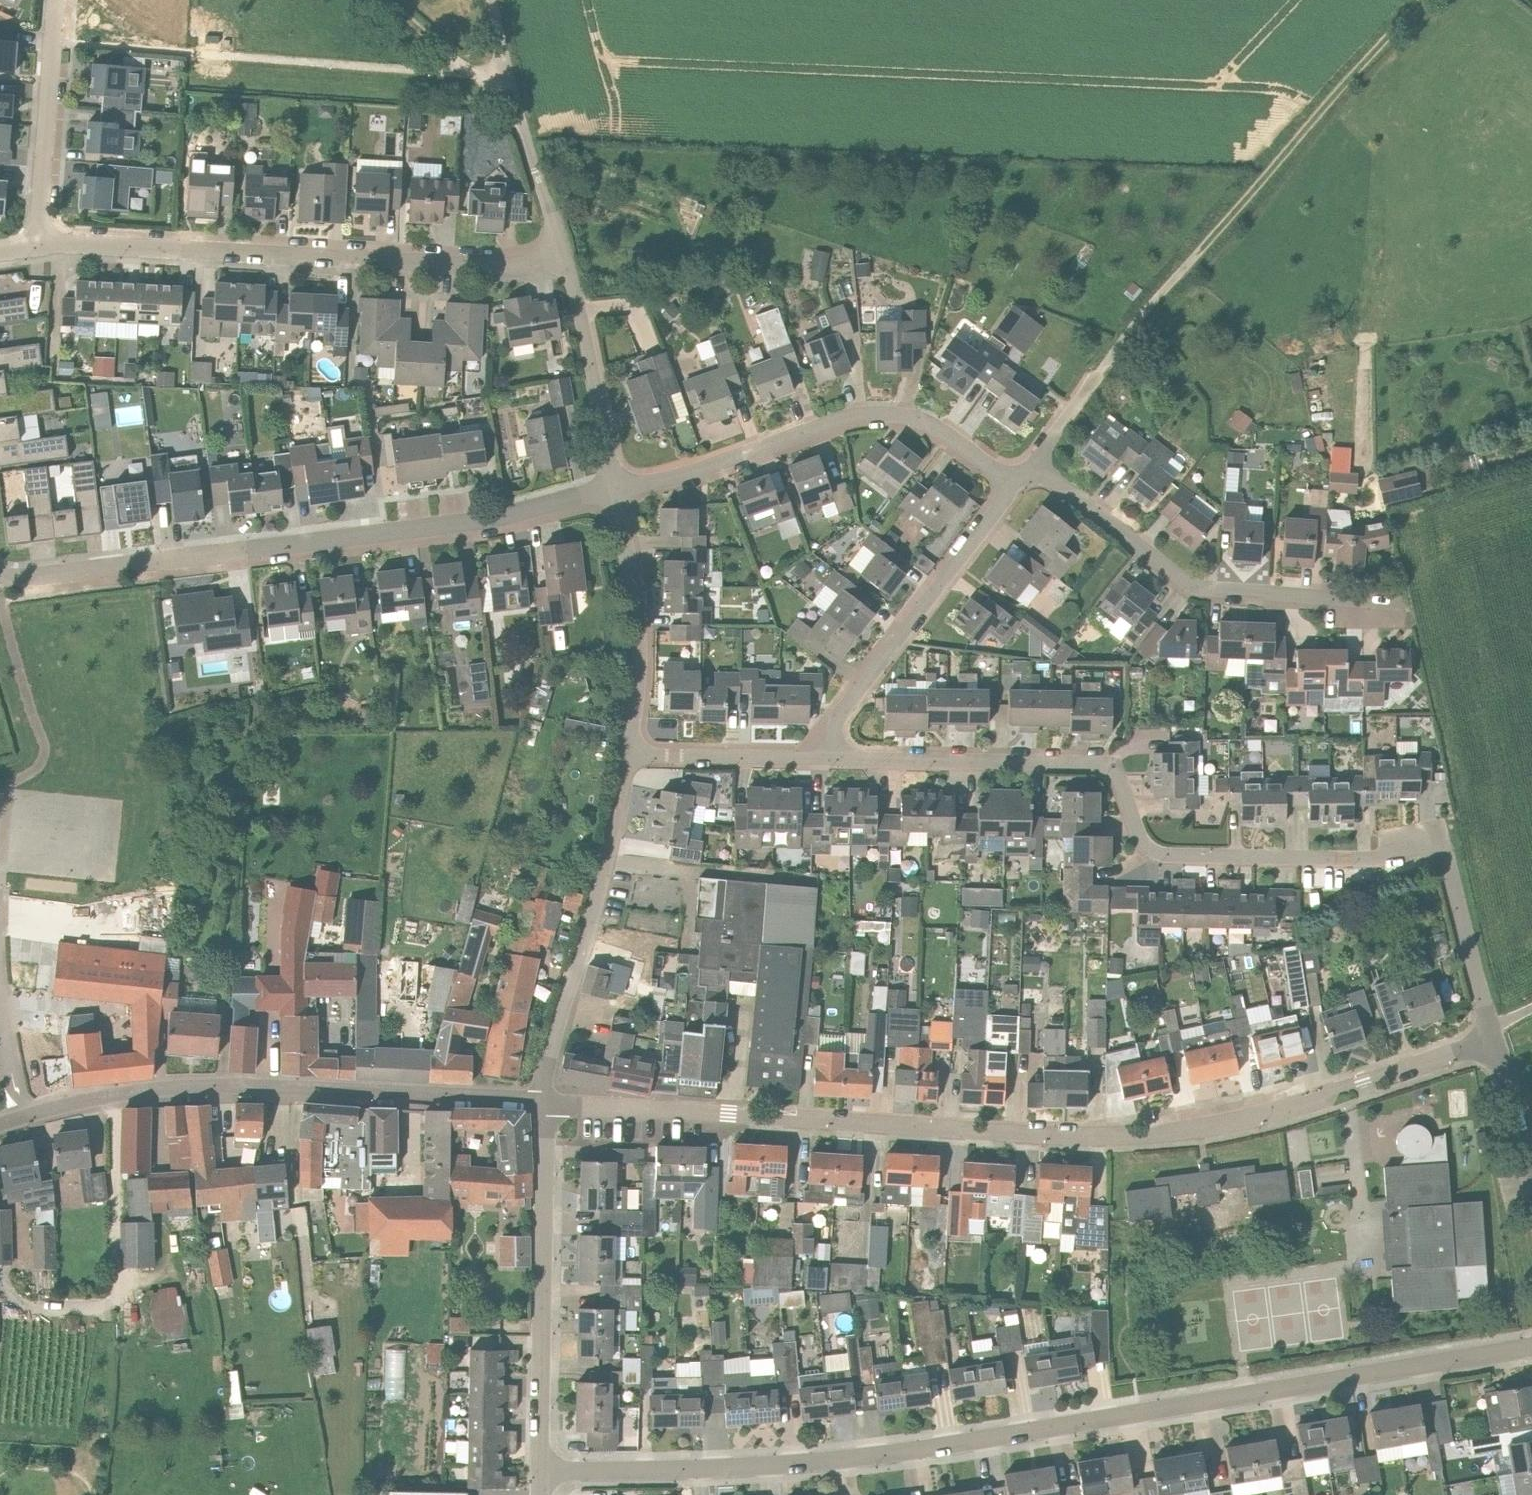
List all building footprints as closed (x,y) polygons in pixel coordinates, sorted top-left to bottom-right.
[(14,73),(16,53),(16,43),(12,43),(13,29),(0,28),(0,72),(14,73)] [(136,112),(141,112),(143,93),(137,92),(139,67),(140,57),(123,56),(123,66),(93,64),(90,95),(102,96),(101,109),(136,112)] [(171,61),(170,71),(183,71),(183,61),(171,61)] [(11,118),(12,95),(0,94),(0,117),(11,118)] [(239,103),(237,135),(251,136),(251,129),(257,129),(257,120),(256,120),(256,103),(239,103)] [(100,122),(90,121),(88,121),(85,153),(137,157),(137,155),(132,155),(134,132),(139,132),(139,131),(134,130),(136,112),(101,109),(100,122)] [(8,152),(10,125),(0,124),(0,151),(8,152)] [(232,205),(234,168),(207,166),(207,158),(190,157),(186,215),(218,217),(218,204),(232,205)] [(331,204),(344,204),(346,164),(324,163),(323,175),(301,174),(299,221),(330,223),(331,204)] [(84,176),(83,188),(81,208),(128,211),(130,187),(151,188),(153,168),(97,164),(96,177),(84,176)] [(246,182),(243,218),(265,219),(274,220),(274,214),(275,208),(288,209),(290,177),(290,176),(265,174),(265,168),(247,167),(246,182)] [(356,173),(354,212),(370,213),(370,225),(376,225),(386,226),(386,220),(387,208),(400,209),(402,170),(387,169),(387,175),(356,173)] [(157,170),(156,183),(172,184),(173,171),(157,170)] [(412,179),(410,221),(428,221),(439,222),(440,216),(440,210),(456,211),(458,181),(440,180),(413,179),(412,179)] [(469,191),(468,215),(476,215),(476,231),(496,232),(503,232),(503,225),(503,220),(526,221),(526,220),(527,208),(522,208),(523,193),(505,192),(505,184),(484,183),(484,191),(469,191)] [(810,278),(822,281),(824,271),(812,269),(810,278)] [(713,273),(704,276),(708,288),(717,285),(713,273)] [(75,325),(76,319),(95,320),(97,283),(76,281),(76,286),(75,286),(75,296),(76,296),(75,299),(63,298),(61,325),(75,325)] [(97,283),(95,320),(117,322),(119,284),(97,283)] [(202,299),(200,335),(219,336),(220,322),(238,323),(240,284),(215,283),(214,299),(202,299)] [(119,284),(117,322),(138,323),(140,285),(119,284)] [(237,333),(239,333),(275,335),(277,305),(277,299),(264,298),(265,286),(240,284),(238,323),(237,333)] [(140,285),(138,323),(159,324),(161,286),(140,285)] [(161,286),(159,324),(179,325),(178,341),(192,342),(194,297),(182,296),(183,291),(182,291),(182,287),(161,286)] [(27,316),(23,293),(0,297),(0,320),(27,316)] [(299,330),(311,331),(313,295),(289,293),(288,305),(277,305),(275,335),(275,341),(298,342),(299,330)] [(336,308),(337,296),(313,295),(311,331),(324,331),(323,344),(333,344),(342,345),(346,345),(348,309),(336,308)] [(486,319),(487,304),(452,302),(450,321),(433,321),(432,343),(409,342),(411,319),(393,318),(394,299),(359,297),(358,312),(362,312),(360,346),(378,347),(377,366),(395,367),(394,383),(443,386),(444,369),(462,371),(463,351),(480,352),(482,319),(486,319)] [(510,345),(560,336),(554,302),(529,306),(527,297),(505,301),(507,310),(504,311),(504,312),(506,322),(510,345)] [(678,311),(670,303),(660,313),(668,321),(678,311)] [(818,329),(801,336),(804,342),(819,382),(849,371),(838,342),(854,336),(842,303),(823,310),(831,332),(821,336),(818,329)] [(1014,305),(1002,323),(1009,328),(1002,338),(1015,347),(1024,334),(1033,319),(1014,305)] [(748,366),(762,402),(792,391),(785,372),(799,367),(795,356),(790,343),(777,308),(756,316),(766,345),(771,357),(770,357),(748,366)] [(876,315),(858,315),(860,342),(875,342),(876,370),(910,370),(910,345),(923,345),(923,309),(901,309),(902,321),(891,321),(891,323),(877,324),(877,322),(876,322),(876,315)] [(506,322),(504,312),(492,314),(493,324),(506,322)] [(1033,319),(1024,334),(1034,342),(1045,327),(1033,319)] [(736,412),(727,388),(740,383),(722,333),(708,338),(717,361),(714,362),(717,369),(682,383),(688,398),(696,395),(706,423),(736,412)] [(945,362),(936,374),(957,389),(959,385),(965,390),(975,375),(987,384),(1001,366),(1000,365),(1004,359),(999,355),(1005,346),(992,336),(976,356),(974,355),(951,337),(937,357),(945,362)] [(802,351),(803,350),(801,342),(799,343),(798,340),(790,343),(795,356),(803,353),(802,351)] [(3,371),(42,366),(39,343),(0,349),(0,372),(3,371)] [(342,345),(333,344),(332,356),(342,356),(342,345)] [(643,376),(627,382),(635,406),(640,404),(642,411),(634,414),(641,434),(674,422),(664,394),(678,389),(663,351),(637,361),(643,376)] [(94,357),(93,376),(114,377),(115,358),(94,357)] [(73,363),(59,362),(58,374),(72,374),(73,363)] [(213,363),(192,362),(191,382),(198,383),(211,383),(213,363)] [(124,376),(135,376),(135,364),(126,363),(124,366),(124,376)] [(1014,432),(1037,400),(1022,389),(1026,384),(1001,366),(987,384),(1001,394),(988,413),(1014,432)] [(368,367),(355,367),(354,379),(368,379),(368,367)] [(0,372),(0,419),(17,417),(55,412),(52,389),(7,395),(3,371),(0,372)] [(174,373),(157,372),(157,386),(173,386),(174,373)] [(1298,372),(1290,374),(1295,393),(1303,391),(1298,372)] [(270,384),(271,373),(258,373),(257,384),(270,384)] [(285,385),(285,376),(273,375),(273,384),(285,385)] [(553,407),(572,404),(568,377),(548,381),(553,407)] [(320,387),(306,387),(309,402),(322,400),(320,387)] [(95,427),(118,427),(117,389),(94,390),(95,427)] [(71,406),(70,397),(58,398),(60,408),(71,406)] [(409,403),(400,404),(402,413),(410,412),(409,403)] [(400,404),(392,406),(393,415),(401,413),(400,404)] [(393,415),(392,406),(383,407),(385,416),(393,415)] [(383,407),(375,408),(376,417),(385,416),(383,407)] [(458,407),(442,409),(443,417),(459,414),(458,407)] [(1250,422),(1251,419),(1238,410),(1228,423),(1241,433),(1244,429),(1250,422)] [(532,454),(536,471),(565,465),(556,415),(526,421),(529,437),(524,438),(527,455),(532,454)] [(0,419),(0,467),(68,457),(65,435),(20,441),(17,417),(0,419)] [(486,465),(484,453),(494,452),(490,422),(479,423),(480,431),(460,434),(465,468),(486,465)] [(1123,436),(1102,422),(1078,452),(1091,462),(1088,466),(1102,477),(1119,456),(1132,465),(1148,441),(1129,428),(1123,436)] [(1254,424),(1250,422),(1244,429),(1250,434),(1254,424)] [(395,467),(397,483),(408,481),(409,489),(436,485),(435,477),(446,476),(445,470),(465,468),(460,434),(441,437),(441,434),(392,441),(391,433),(381,434),(386,468),(395,467)] [(1319,451),(1324,450),(1319,435),(1315,437),(1319,451)] [(346,459),(331,462),(337,500),(364,496),(360,468),(373,466),(368,437),(343,440),(346,459)] [(1308,452),(1318,449),(1314,437),(1304,439),(1308,452)] [(1150,443),(1148,441),(1132,465),(1142,473),(1127,492),(1146,507),(1160,490),(1163,492),(1174,478),(1161,469),(1174,454),(1153,439),(1150,443)] [(875,444),(858,469),(881,487),(887,479),(899,488),(919,460),(895,442),(886,452),(875,444)] [(314,445),(289,449),(289,453),(293,477),(294,477),(306,475),(310,503),(337,500),(331,462),(329,443),(314,445)] [(1329,471),(1328,491),(1347,493),(1357,483),(1348,473),(1350,448),(1331,447),(1330,456),(1329,471)] [(1242,453),(1228,452),(1228,463),(1242,463),(1242,453)] [(295,485),(294,477),(293,477),(289,453),(272,455),(274,471),(253,474),(257,511),(284,508),(281,487),(295,485)] [(207,456),(209,468),(218,467),(216,455),(207,456)] [(818,456),(788,467),(806,515),(822,509),(822,506),(832,503),(836,514),(852,508),(843,483),(830,488),(818,456)] [(76,509),(52,512),(55,539),(64,538),(77,536),(77,535),(86,533),(100,532),(100,534),(102,534),(93,460),(70,463),(76,509)] [(204,518),(198,470),(170,474),(168,460),(151,462),(156,503),(157,502),(157,496),(171,494),(175,522),(204,518)] [(2,516),(7,543),(30,540),(30,538),(53,535),(53,537),(55,536),(43,463),(21,467),(28,512),(2,516)] [(218,467),(209,468),(213,505),(229,503),(230,515),(257,511),(253,474),(252,474),(251,463),(237,464),(218,467)] [(58,465),(46,466),(47,477),(60,475),(58,465)] [(1414,470),(1394,476),(1400,500),(1421,495),(1414,470)] [(966,494),(941,474),(929,488),(919,482),(896,512),(907,520),(913,513),(937,532),(966,494)] [(774,493),(767,475),(737,486),(753,530),(779,521),(795,516),(785,490),(774,493)] [(118,524),(151,521),(146,480),(112,484),(100,486),(104,518),(117,516),(118,524)] [(1180,486),(1162,509),(1173,518),(1168,524),(1165,528),(1170,532),(1194,550),(1212,523),(1185,503),(1192,495),(1191,495),(1196,488),(1185,480),(1180,486)] [(1222,502),(1220,528),(1233,529),(1231,561),(1259,563),(1260,544),(1261,523),(1262,508),(1244,507),(1244,504),(1242,504),(1242,495),(1240,493),(1223,491),(1222,502)] [(681,548),(703,548),(703,534),(697,534),(697,522),(700,522),(701,504),(687,504),(687,508),(661,508),(660,536),(681,536),(681,548)] [(1045,552),(1038,561),(1037,562),(1052,574),(1057,577),(1074,555),(1061,545),(1072,529),(1042,506),(1020,534),(1045,552)] [(1284,517),(1284,523),(1283,544),(1281,564),(1310,567),(1311,548),(1322,549),(1323,549),(1325,525),(1326,510),(1326,508),(1309,507),(1308,519),(1284,517)] [(1322,549),(1322,555),(1336,557),(1336,561),(1335,568),(1344,569),(1362,570),(1363,552),(1386,546),(1379,522),(1354,529),(1347,512),(1326,510),(1325,525),(1323,549),(1322,549)] [(888,596),(905,573),(891,563),(899,553),(872,534),(862,547),(875,556),(861,575),(888,596)] [(558,592),(585,588),(579,543),(542,547),(547,587),(536,589),(540,624),(562,621),(558,592)] [(664,560),(664,586),(700,586),(700,573),(712,573),(712,572),(712,549),(703,548),(681,548),(681,560),(664,560)] [(518,567),(517,553),(486,557),(491,593),(493,613),(529,608),(524,567),(518,567)] [(1005,554),(986,579),(1003,591),(1004,590),(1014,598),(1028,580),(1040,590),(1052,574),(1037,562),(1038,561),(1028,554),(1020,565),(1005,554)] [(803,561),(794,569),(802,578),(810,571),(803,561)] [(461,562),(431,566),(432,577),(435,598),(436,609),(453,607),(455,621),(482,618),(478,585),(464,587),(461,562)] [(405,580),(404,569),(376,573),(381,613),(408,609),(410,629),(427,627),(423,600),(421,578),(405,580)] [(857,636),(874,614),(859,603),(865,594),(835,571),(823,586),(836,595),(824,611),(857,636)] [(338,577),(320,580),(325,620),(346,617),(348,633),(371,631),(366,589),(352,590),(351,580),(350,576),(338,577)] [(432,577),(421,578),(424,600),(435,598),(432,577)] [(1129,585),(1120,578),(1111,589),(1112,590),(1096,610),(1114,624),(1109,631),(1120,639),(1123,635),(1134,643),(1157,615),(1146,607),(1154,597),(1133,581),(1129,585)] [(282,584),(263,587),(268,626),(298,623),(299,630),(314,629),(310,593),(297,595),(296,587),(296,583),(282,584)] [(700,586),(664,586),(664,612),(682,612),(682,624),(701,625),(711,625),(712,606),(700,606),(700,587),(700,586)] [(250,644),(246,611),(233,612),(231,599),(200,603),(199,595),(172,598),(178,642),(232,635),(234,647),(250,644)] [(988,613),(970,599),(953,622),(979,641),(988,629),(1005,642),(1020,622),(1021,620),(996,602),(988,613)] [(382,619),(381,613),(380,604),(373,605),(375,620),(382,619)] [(758,610),(759,622),(770,622),(769,609),(758,610)] [(857,636),(824,611),(809,631),(795,620),(784,634),(814,656),(822,645),(840,658),(857,636)] [(1041,638),(1047,631),(1025,615),(1021,620),(1020,622),(1041,638)] [(1157,624),(1137,650),(1156,665),(1162,657),(1194,658),(1195,620),(1175,620),(1167,630),(1167,631),(1157,624)] [(1223,676),(1244,677),(1246,622),(1219,621),(1218,637),(1206,638),(1206,670),(1223,670),(1223,676)] [(1244,677),(1244,687),(1261,681),(1262,678),(1285,678),(1285,673),(1285,650),(1272,650),(1274,624),(1246,623),(1244,677)] [(671,624),(670,640),(700,641),(701,625),(682,624),(671,624)] [(727,629),(727,637),(739,637),(739,629),(727,629)] [(553,658),(549,631),(541,632),(544,659),(553,658)] [(1053,647),(1059,640),(1047,631),(1041,638),(1053,647)] [(1061,664),(1072,649),(1063,643),(1049,660),(1054,664),(1061,664)] [(1072,649),(1064,661),(1073,661),(1078,653),(1072,649)] [(1296,673),(1285,673),(1285,678),(1285,706),(1306,705),(1324,705),(1324,697),(1323,689),(1323,650),(1296,650),(1296,673)] [(1362,698),(1362,663),(1346,663),(1346,650),(1323,650),(1323,689),(1324,697),(1334,697),(1334,698),(1346,698),(1361,698),(1362,698)] [(1362,663),(1362,698),(1362,706),(1380,706),(1380,682),(1409,682),(1409,650),(1375,650),(1375,663),(1362,663)] [(469,664),(472,689),(488,687),(485,662),(469,664)] [(699,711),(699,689),(699,674),(684,675),(683,663),(665,663),(665,690),(662,690),(662,710),(699,711)] [(1013,663),(1013,674),(1020,674),(1020,684),(1029,684),(1029,674),(1028,674),(1028,663),(1013,663)] [(740,674),(739,674),(739,695),(752,695),(751,722),(779,722),(779,688),(779,670),(756,670),(756,671),(740,671),(740,674)] [(939,723),(948,723),(948,691),(936,691),(936,673),(925,672),(925,695),(925,730),(938,730),(939,723)] [(699,711),(699,721),(726,722),(727,705),(740,705),(739,695),(739,674),(727,674),(727,683),(713,683),(713,689),(699,689),(699,711)] [(802,688),(779,688),(779,722),(807,722),(808,698),(820,698),(821,674),(802,674),(802,688)] [(958,674),(958,683),(968,683),(968,674),(958,674)] [(968,674),(968,683),(977,683),(977,674),(968,674)] [(1029,674),(1029,684),(1039,684),(1039,674),(1029,674)] [(1061,675),(1061,684),(1070,684),(1071,675),(1061,675)] [(896,679),(896,688),(906,688),(906,686),(906,679),(896,679)] [(1090,692),(1091,682),(1081,682),(1081,691),(1081,692),(1090,692)] [(1091,682),(1090,692),(1100,691),(1100,682),(1091,682)] [(967,691),(948,691),(948,723),(957,723),(957,730),(966,730),(967,691)] [(967,691),(966,730),(976,730),(976,724),(988,724),(987,691),(967,691)] [(1029,731),(1029,691),(1008,691),(1008,724),(1019,724),(1019,731),(1029,731)] [(1049,725),(1050,691),(1029,691),(1029,731),(1038,731),(1038,725),(1049,725)] [(1069,699),(1068,691),(1050,691),(1049,725),(1060,725),(1060,732),(1070,732),(1071,699),(1069,699)] [(905,736),(906,696),(896,695),(885,695),(885,697),(885,712),(884,729),(896,729),(896,736),(905,736)] [(906,695),(905,736),(915,736),(915,729),(925,730),(925,695),(906,695)] [(874,712),(885,712),(885,697),(874,697),(874,712)] [(1111,733),(1111,698),(1090,699),(1090,739),(1099,739),(1099,732),(1111,733)] [(1090,739),(1090,699),(1080,699),(1071,699),(1070,732),(1080,732),(1080,739),(1090,739)] [(1153,775),(1194,775),(1194,756),(1198,756),(1198,742),(1169,741),(1169,753),(1153,753),(1153,775)] [(1396,798),(1397,798),(1418,798),(1418,781),(1430,781),(1430,753),(1417,753),(1417,756),(1396,756),(1396,798)] [(1396,798),(1396,756),(1374,756),(1363,756),(1363,776),(1363,805),(1376,805),(1376,799),(1396,798)] [(1262,783),(1262,772),(1241,772),(1240,777),(1240,776),(1228,776),(1229,806),(1241,806),(1241,823),(1262,822),(1262,783)] [(1170,811),(1199,810),(1199,799),(1194,799),(1194,775),(1153,775),(1153,797),(1170,796),(1170,811)] [(1329,784),(1330,822),(1351,822),(1351,805),(1363,805),(1363,776),(1350,776),(1350,783),(1329,784)] [(1262,783),(1262,822),(1284,822),(1284,806),(1296,805),(1296,777),(1282,777),(1282,783),(1262,783)] [(1307,777),(1296,777),(1296,805),(1308,805),(1308,822),(1330,822),(1329,784),(1307,784),(1307,777)] [(1227,779),(1216,779),(1216,792),(1227,792),(1227,779)] [(649,815),(690,822),(693,804),(708,806),(711,785),(681,780),(679,793),(662,790),(661,799),(652,797),(649,815)] [(734,812),(734,848),(747,848),(747,837),(761,837),(761,831),(773,831),(774,788),(747,787),(747,812),(734,812)] [(1098,821),(1098,793),(1079,793),(1079,787),(1062,787),(1063,819),(1042,818),(1042,837),(1074,837),(1087,837),(1087,836),(1088,820),(1098,821)] [(774,788),(773,831),(787,831),(787,837),(800,837),(800,847),(810,847),(810,844),(811,844),(811,813),(800,813),(800,788),(774,788)] [(850,843),(850,826),(850,789),(832,789),(832,796),(824,796),(823,813),(811,813),(811,844),(830,844),(830,843),(850,843)] [(850,789),(850,826),(850,842),(865,842),(888,843),(888,814),(876,814),(876,796),(868,796),(868,789),(850,789)] [(888,814),(888,843),(907,843),(907,831),(925,831),(925,835),(927,835),(927,790),(911,790),(911,796),(901,796),(900,814),(888,814)] [(950,853),(965,853),(965,817),(964,817),(954,817),(954,796),(942,796),(942,790),(927,790),(927,835),(940,835),(940,846),(950,845),(950,853)] [(1003,831),(1004,791),(991,791),(990,798),(978,798),(978,812),(964,812),(964,817),(965,817),(965,853),(977,853),(978,850),(1003,850),(1003,831)] [(1042,837),(1042,818),(1042,816),(1030,816),(1030,808),(1032,808),(1032,803),(1030,803),(1030,799),(1018,799),(1018,792),(1004,791),(1003,831),(1003,850),(1003,856),(1030,856),(1041,856),(1042,837)] [(688,841),(690,822),(649,815),(646,833),(655,834),(654,843),(671,846),(669,858),(699,863),(701,843),(688,841)] [(1109,837),(1087,836),(1087,837),(1074,837),(1074,853),(1064,853),(1065,882),(1090,882),(1090,864),(1109,864),(1109,837)] [(1041,856),(1030,856),(1030,868),(1041,868),(1041,856)] [(898,881),(899,869),(889,869),(888,880),(898,881)] [(728,980),(755,983),(756,983),(761,944),(812,951),(817,887),(699,877),(695,918),(701,919),(698,955),(689,954),(688,965),(728,971),(728,980)] [(1159,924),(1182,925),(1183,878),(1171,878),(1171,893),(1160,893),(1159,924)] [(1205,925),(1205,894),(1194,893),(1194,879),(1183,878),(1182,925),(1205,925)] [(1205,894),(1205,925),(1228,926),(1228,879),(1217,879),(1217,894),(1205,894)] [(1251,927),(1251,894),(1240,894),(1240,879),(1228,879),(1228,926),(1251,927)] [(964,883),(964,901),(1004,902),(1004,884),(964,883)] [(1157,924),(1159,924),(1160,893),(1149,892),(1149,887),(1125,886),(1125,897),(1134,898),(1133,927),(1133,944),(1154,944),(1154,945),(1156,945),(1157,924)] [(173,910),(177,889),(146,893),(144,904),(173,910)] [(1262,894),(1251,894),(1251,927),(1272,927),(1273,901),(1286,901),(1286,889),(1263,889),(1262,894)] [(581,905),(584,895),(567,891),(564,901),(581,905)] [(520,894),(501,970),(483,1075),(514,1080),(524,1012),(536,959),(539,942),(536,941),(545,900),(520,894)] [(331,924),(335,898),(314,895),(312,921),(331,924)] [(304,962),(303,965),(302,1016),(283,1017),(282,1074),(314,1075),(336,1076),(337,1058),(336,1057),(336,1055),(335,1054),(335,1053),(334,1052),(332,1051),(331,1050),(316,1051),(316,995),(355,995),(355,985),(354,957),(356,957),(356,953),(376,955),(380,901),(347,899),(342,953),(306,952),(306,953),(305,962),(304,962)] [(444,1013),(432,1057),(429,1081),(471,1083),(470,1059),(458,1058),(462,1036),(477,1037),(485,1039),(489,1015),(467,1011),(477,976),(489,932),(497,934),(501,917),(475,908),(457,971),(449,1008),(445,1008),(444,1013)] [(974,910),(973,926),(986,927),(988,911),(974,910)] [(229,1070),(253,1071),(254,1031),(247,1029),(249,1011),(283,1011),(283,1017),(302,1016),(303,965),(304,962),(305,962),(306,953),(306,952),(312,921),(290,918),(282,966),(282,976),(235,977),(235,983),(234,983),(231,1010),(235,1010),(229,1070)] [(571,933),(561,930),(558,941),(568,944),(571,933)] [(1375,934),(1361,936),(1363,949),(1377,948),(1375,934)] [(1252,952),(1252,944),(1242,943),(1242,954),(1252,952)] [(1279,947),(1289,1008),(1308,1006),(1302,973),(1297,943),(1279,947)] [(153,1075),(158,1019),(161,975),(162,970),(164,970),(166,956),(60,944),(56,991),(56,994),(135,1003),(135,1025),(133,1053),(101,1053),(101,1032),(95,1032),(94,1014),(81,1015),(81,1008),(69,1006),(66,1036),(72,1084),(153,1075)] [(756,983),(755,983),(745,1085),(798,1091),(803,1044),(806,1017),(807,1017),(808,1005),(813,951),(812,951),(761,944),(756,983)] [(453,950),(448,947),(442,956),(447,960),(453,950)] [(1303,973),(1302,973),(1308,1006),(1320,1004),(1315,973),(1320,972),(1316,951),(1300,953),(1303,973)] [(688,954),(678,953),(677,962),(688,963),(688,954)] [(1037,958),(1023,958),(1023,971),(1037,971),(1037,958)] [(1122,978),(1123,959),(1110,958),(1110,961),(1107,961),(1107,977),(1122,978)] [(607,963),(605,970),(589,965),(581,990),(605,996),(607,990),(621,993),(622,992),(624,985),(628,969),(607,963)] [(416,985),(417,965),(398,964),(396,1005),(425,1006),(426,986),(416,985)] [(687,974),(683,1018),(723,1025),(725,1002),(726,1002),(728,980),(728,971),(688,965),(687,974)] [(1209,981),(1207,967),(1193,969),(1195,984),(1209,981)] [(177,1012),(178,995),(179,972),(164,970),(162,970),(161,975),(158,1019),(169,1020),(166,1052),(217,1056),(221,1016),(177,1012)] [(614,1057),(609,1087),(648,1095),(649,1086),(677,1090),(678,1076),(683,1018),(687,974),(676,973),(674,990),(673,1001),(664,1000),(658,1042),(634,1036),(629,1060),(614,1057)] [(1106,981),(1105,994),(1124,990),(1121,978),(1106,981)] [(902,990),(902,981),(887,979),(886,986),(886,988),(902,990)] [(1374,985),(1383,1016),(1405,1009),(1407,1015),(1408,1015),(1410,1020),(1422,1016),(1424,1022),(1441,1016),(1436,1000),(1438,999),(1436,994),(1433,995),(1430,983),(1391,994),(1387,981),(1374,985)] [(1017,994),(1017,984),(1003,984),(1003,993),(1017,994)] [(375,1019),(376,986),(355,985),(355,995),(355,1018),(353,1077),(429,1081),(432,1057),(404,1054),(404,1051),(377,1051),(376,1035),(370,1035),(370,1019),(375,1019)] [(622,992),(637,996),(639,989),(624,985),(622,992)] [(841,1095),(869,1097),(871,1060),(882,1060),(882,1066),(883,1066),(885,1035),(884,1035),(885,1014),(886,988),(886,986),(874,986),(872,1013),(869,1013),(867,1045),(859,1045),(859,1054),(844,1053),(841,1095)] [(565,1054),(561,1080),(608,1089),(609,1087),(614,1057),(629,1060),(634,1036),(658,1042),(664,1000),(673,1001),(674,990),(653,987),(648,1022),(612,1016),(602,1062),(565,1054)] [(901,1036),(901,1035),(904,990),(902,990),(886,988),(885,1014),(884,1035),(885,1035),(901,1036)] [(1320,1012),(1329,1041),(1331,1040),(1334,1051),(1363,1041),(1356,1020),(1371,1016),(1362,989),(1346,994),(1349,1003),(1320,1012)] [(961,1049),(971,1057),(971,1071),(963,1071),(962,1104),(984,1105),(987,1014),(988,994),(953,992),(953,1016),(952,1016),(951,1037),(962,1038),(961,1049)] [(1249,1024),(1242,994),(1230,997),(1231,1001),(1240,1036),(1250,1034),(1257,1068),(1281,1063),(1272,1019),(1249,1024)] [(1086,1047),(1105,1047),(1105,1029),(1105,999),(1087,1000),(1086,1047)] [(1230,1039),(1240,1036),(1231,1001),(1235,1018),(1224,1020),(1225,1029),(1203,1035),(1214,1078),(1238,1073),(1230,1039)] [(1030,1004),(1021,1004),(1021,1015),(1030,1015),(1030,1004)] [(819,1005),(808,1005),(807,1017),(817,1019),(819,1005)] [(1169,1034),(1173,1052),(1182,1050),(1190,1083),(1214,1078),(1203,1035),(1181,1040),(1174,1009),(1164,1011),(1169,1034)] [(1229,1009),(1221,1010),(1223,1020),(1231,1019),(1229,1009)] [(1004,1073),(1005,1050),(1017,1050),(1018,1029),(1019,1017),(1018,1016),(987,1014),(984,1105),(1004,1106),(1004,1073)] [(1281,1063),(1305,1057),(1295,1014),(1272,1019),(1281,1063)] [(951,1037),(952,1016),(929,1015),(929,1026),(918,1026),(918,1033),(914,1099),(936,1100),(936,1070),(928,1069),(929,1046),(951,1047),(951,1037)] [(806,1017),(803,1044),(817,1046),(820,1019),(817,1019),(807,1017),(806,1017)] [(1060,1017),(1052,1017),(1052,1025),(1060,1025),(1060,1017)] [(695,1078),(717,1081),(718,1082),(723,1025),(683,1018),(678,1076),(695,1078)] [(1030,1054),(1030,1029),(1018,1029),(1017,1050),(1018,1053),(1030,1054)] [(1044,1029),(1043,1054),(1043,1072),(1043,1087),(1027,1087),(1027,1106),(1064,1107),(1065,1056),(1066,1037),(1065,1037),(1065,1030),(1044,1029)] [(907,1035),(901,1035),(901,1036),(901,1047),(900,1047),(899,1069),(894,1069),(893,1098),(914,1099),(918,1033),(907,1032),(907,1035)] [(1161,1054),(1173,1052),(1169,1034),(1157,1037),(1161,1054)] [(1122,1099),(1146,1093),(1139,1062),(1135,1047),(1101,1054),(1102,1096),(1121,1091),(1122,1099)] [(816,1052),(814,1094),(841,1095),(844,1053),(816,1052)] [(1086,1107),(1087,1057),(1065,1056),(1064,1107),(1086,1107)] [(1146,1093),(1170,1088),(1162,1056),(1139,1062),(1146,1093)] [(677,1092),(715,1098),(717,1081),(695,1078),(678,1076),(677,1090),(677,1092)] [(258,1148),(263,1136),(263,1104),(235,1103),(235,1142),(234,1148),(248,1148),(258,1148)] [(366,1190),(368,1108),(358,1107),(304,1103),(300,1136),(300,1141),(322,1142),(323,1189),(366,1190)] [(190,1105),(195,1164),(214,1162),(209,1104),(190,1105)] [(167,1106),(170,1140),(173,1174),(148,1175),(148,1177),(128,1179),(131,1222),(122,1222),(121,1267),(154,1267),(153,1221),(152,1214),(167,1212),(168,1219),(193,1218),(190,1174),(194,1173),(196,1173),(195,1164),(190,1105),(167,1106)] [(124,1108),(122,1173),(147,1173),(149,1107),(124,1108)] [(369,1108),(368,1108),(366,1190),(370,1190),(370,1174),(394,1174),(395,1108),(369,1108)] [(425,1198),(367,1199),(369,1233),(369,1238),(369,1255),(408,1255),(408,1238),(451,1238),(451,1201),(450,1201),(450,1154),(450,1130),(450,1110),(426,1110),(425,1198)] [(530,1172),(527,1113),(498,1110),(450,1110),(450,1130),(494,1131),(497,1167),(470,1167),(471,1155),(450,1154),(450,1201),(451,1201),(468,1202),(468,1201),(481,1201),(481,1203),(496,1203),(496,1200),(504,1199),(505,1206),(523,1205),(523,1208),(529,1208),(529,1209),(530,1209),(530,1196),(530,1172)] [(1430,1137),(1429,1133),(1427,1130),(1423,1127),(1420,1125),(1416,1124),(1412,1124),(1408,1125),(1404,1127),(1401,1129),(1399,1132),(1397,1136),(1396,1140),(1396,1144),(1397,1148),(1399,1151),(1402,1154),(1405,1157),(1399,1166),(1384,1167),(1387,1211),(1390,1210),(1390,1215),(1388,1216),(1388,1220),(1391,1220),(1392,1242),(1385,1243),(1387,1269),(1391,1268),(1394,1311),(1457,1307),(1456,1298),(1487,1296),(1480,1201),(1449,1203),(1446,1163),(1445,1163),(1444,1135),(1430,1137)] [(1487,1148),(1485,1131),(1476,1132),(1478,1149),(1487,1148)] [(85,1132),(55,1136),(61,1167),(80,1165),(86,1203),(109,1200),(105,1172),(90,1175),(89,1170),(85,1132)] [(0,1147),(0,1158),(8,1191),(22,1189),(26,1208),(41,1206),(41,1210),(54,1208),(51,1181),(42,1182),(38,1161),(35,1162),(31,1141),(0,1147)] [(300,1187),(303,1187),(323,1189),(322,1142),(300,1141),(300,1187)] [(746,1174),(758,1175),(760,1145),(734,1144),(732,1181),(728,1181),(728,1193),(745,1194),(746,1174)] [(760,1145),(758,1175),(760,1175),(759,1191),(770,1192),(770,1199),(770,1201),(780,1201),(781,1177),(784,1177),(786,1147),(760,1145)] [(643,1163),(642,1209),(655,1209),(655,1197),(679,1197),(681,1147),(656,1146),(656,1162),(643,1162),(643,1163)] [(706,1147),(681,1147),(679,1197),(693,1197),(692,1214),(716,1214),(717,1168),(706,1168),(706,1147)] [(643,1163),(643,1162),(644,1149),(607,1148),(606,1161),(581,1161),(581,1186),(613,1186),(613,1162),(643,1163)] [(833,1204),(834,1198),(833,1198),(836,1154),(810,1152),(808,1184),(808,1190),(805,1190),(804,1202),(833,1204)] [(909,1205),(910,1204),(909,1204),(912,1155),(886,1153),(886,1190),(880,1190),(880,1203),(909,1205)] [(833,1198),(834,1198),(846,1199),(845,1204),(862,1205),(862,1193),(860,1193),(862,1156),(836,1154),(833,1198)] [(909,1204),(910,1204),(922,1204),(920,1240),(941,1242),(943,1193),(936,1193),(938,1157),(912,1155),(909,1204)] [(214,1162),(195,1164),(196,1173),(194,1173),(196,1206),(207,1205),(208,1212),(218,1212),(218,1204),(240,1204),(241,1222),(257,1221),(256,1199),(255,1165),(254,1165),(254,1166),(215,1170),(214,1162)] [(986,1218),(986,1216),(987,1192),(986,1192),(988,1164),(962,1162),(961,1194),(949,1194),(947,1235),(966,1236),(967,1218),(986,1218)] [(1061,1222),(1065,1165),(1039,1163),(1038,1191),(1026,1191),(1024,1236),(1024,1242),(1041,1243),(1042,1215),(1048,1215),(1047,1221),(1061,1222)] [(1209,1171),(1208,1163),(1199,1164),(1200,1172),(1154,1178),(1155,1187),(1125,1191),(1129,1221),(1130,1221),(1130,1219),(1169,1214),(1170,1216),(1171,1216),(1168,1196),(1196,1192),(1197,1205),(1219,1202),(1218,1189),(1245,1186),(1247,1205),(1248,1205),(1248,1204),(1288,1198),(1288,1200),(1289,1200),(1285,1169),(1255,1173),(1254,1165),(1209,1171)] [(285,1164),(255,1165),(256,1199),(288,1196),(285,1164)] [(1024,1236),(1026,1191),(1014,1190),(1014,1165),(988,1164),(986,1192),(987,1192),(986,1216),(1010,1218),(1009,1235),(1024,1236)] [(1100,1269),(1108,1270),(1107,1207),(1091,1206),(1091,1167),(1065,1165),(1061,1222),(1063,1222),(1063,1236),(1075,1237),(1074,1243),(1100,1244),(1100,1269)] [(1301,1198),(1313,1197),(1310,1169),(1297,1171),(1301,1198)] [(599,1223),(642,1223),(643,1210),(642,1210),(626,1210),(626,1186),(613,1186),(581,1186),(580,1211),(599,1211),(599,1223)] [(13,1260),(8,1204),(0,1205),(0,1261),(13,1260)] [(274,1220),(257,1221),(259,1243),(276,1242),(274,1220)] [(811,1254),(811,1223),(793,1222),(793,1240),(792,1240),(792,1253),(811,1254)] [(642,1237),(642,1223),(599,1223),(599,1235),(580,1234),(579,1259),(611,1260),(611,1236),(642,1237)] [(59,1225),(42,1225),(42,1259),(59,1259),(59,1225)] [(868,1265),(866,1291),(878,1292),(880,1267),(885,1267),(888,1227),(870,1225),(868,1265)] [(503,1256),(528,1256),(528,1236),(504,1235),(503,1256)] [(791,1288),(792,1253),(792,1240),(754,1239),(751,1288),(772,1289),(776,1289),(776,1287),(791,1288)] [(207,1251),(214,1286),(233,1284),(226,1248),(207,1251)] [(610,1285),(611,1260),(579,1259),(579,1284),(600,1285),(600,1297),(641,1298),(641,1285),(610,1285)] [(866,1291),(868,1265),(831,1262),(829,1289),(866,1291)] [(806,1266),(804,1288),(826,1290),(828,1267),(806,1266)] [(744,1305),(773,1303),(772,1289),(751,1288),(743,1288),(744,1305)] [(803,1290),(778,1293),(780,1307),(804,1305),(803,1290)] [(1048,1293),(1047,1304),(1055,1304),(1056,1294),(1048,1293)] [(849,1294),(834,1295),(836,1310),(850,1308),(849,1294)] [(641,1310),(641,1298),(600,1297),(600,1309),(578,1308),(578,1333),(620,1333),(623,1333),(624,1310),(641,1310)] [(856,1318),(877,1316),(875,1299),(867,1299),(854,1301),(856,1318)] [(936,1364),(929,1311),(927,1300),(910,1303),(916,1347),(921,1347),(923,1357),(924,1366),(936,1364)] [(976,1304),(966,1304),(967,1313),(977,1313),(976,1304)] [(997,1314),(997,1304),(986,1304),(987,1314),(997,1314)] [(185,1305),(149,1310),(153,1333),(189,1328),(185,1305)] [(939,1310),(929,1311),(936,1364),(948,1362),(944,1337),(947,1337),(943,1309),(939,1310)] [(1055,1382),(1080,1378),(1079,1366),(1090,1364),(1096,1364),(1095,1359),(1108,1357),(1108,1310),(1092,1309),(1091,1334),(1072,1336),(1047,1341),(1050,1352),(1055,1382)] [(1022,1350),(1022,1345),(1017,1314),(1004,1316),(1006,1326),(1007,1326),(1011,1352),(1022,1350)] [(726,1322),(713,1322),(713,1343),(726,1343),(726,1322)] [(331,1326),(306,1329),(311,1360),(333,1356),(336,1355),(331,1326)] [(979,1395),(1005,1390),(999,1354),(1011,1352),(1007,1326),(1006,1326),(995,1328),(997,1345),(991,1347),(991,1350),(972,1354),(974,1364),(979,1395)] [(784,1342),(795,1340),(794,1331),(783,1332),(784,1342)] [(620,1333),(578,1333),(578,1357),(609,1358),(610,1345),(620,1346),(620,1333)] [(823,1372),(828,1415),(854,1412),(851,1385),(863,1383),(859,1348),(858,1348),(857,1335),(845,1336),(849,1369),(823,1372)] [(452,1349),(452,1351),(467,1351),(468,1337),(453,1337),(452,1342),(452,1349)] [(795,1340),(784,1342),(786,1378),(797,1377),(802,1418),(828,1415),(823,1372),(799,1375),(795,1340)] [(752,1422),(779,1420),(776,1379),(786,1378),(784,1342),(772,1343),(773,1358),(748,1360),(749,1372),(750,1376),(749,1376),(752,1422)] [(444,1363),(444,1345),(427,1344),(427,1363),(444,1363)] [(640,1345),(640,1358),(640,1371),(639,1384),(640,1384),(640,1388),(652,1389),(653,1346),(640,1345)] [(870,1346),(859,1348),(863,1383),(874,1382),(878,1409),(904,1406),(900,1375),(899,1375),(898,1360),(873,1364),(870,1346)] [(518,1362),(518,1350),(470,1348),(470,1373),(503,1373),(503,1362),(518,1362)] [(699,1349),(699,1352),(701,1377),(675,1377),(676,1425),(703,1424),(702,1383),(712,1383),(712,1354),(711,1354),(711,1349),(699,1349)] [(1055,1382),(1050,1352),(1023,1356),(1029,1386),(1055,1382)] [(726,1424),(752,1422),(749,1376),(750,1376),(749,1372),(724,1374),(723,1354),(712,1354),(712,1383),(723,1383),(726,1424)] [(900,1375),(904,1406),(930,1402),(925,1371),(924,1366),(923,1357),(898,1360),(899,1375),(900,1375)] [(623,1370),(640,1371),(640,1358),(623,1358),(623,1370)] [(953,1399),(979,1395),(974,1364),(949,1368),(953,1399)] [(639,1384),(640,1371),(623,1370),(623,1383),(639,1384)] [(228,1404),(241,1403),(237,1371),(225,1372),(228,1404)] [(517,1396),(517,1385),(503,1384),(503,1373),(470,1373),(470,1395),(517,1396)] [(650,1426),(676,1425),(675,1377),(659,1377),(658,1393),(649,1393),(650,1426)] [(608,1407),(609,1384),(577,1381),(577,1406),(608,1407)] [(1493,1435),(1501,1434),(1509,1432),(1506,1416),(1531,1412),(1531,1405),(1528,1385),(1497,1390),(1500,1410),(1489,1412),(1493,1435)] [(469,1418),(502,1419),(502,1407),(517,1407),(517,1396),(470,1395),(469,1418)] [(1452,1442),(1448,1419),(1445,1399),(1431,1402),(1436,1432),(1438,1445),(1452,1442)] [(230,1419),(242,1417),(241,1403),(228,1404),(230,1419)] [(1424,1434),(1419,1404),(1394,1408),(1400,1442),(1403,1458),(1427,1454),(1430,1471),(1433,1471),(1441,1470),(1442,1470),(1438,1445),(1436,1432),(1424,1434)] [(617,1447),(617,1417),(616,1417),(616,1407),(608,1407),(577,1406),(576,1431),(587,1431),(587,1446),(617,1447)] [(1369,1412),(1375,1446),(1400,1442),(1394,1408),(1369,1412)] [(1327,1454),(1351,1450),(1346,1416),(1321,1420),(1327,1454)] [(469,1418),(469,1441),(516,1442),(516,1430),(502,1430),(502,1419),(469,1418)] [(1301,1458),(1327,1454),(1321,1420),(1296,1425),(1301,1458)] [(1493,1435),(1469,1439),(1472,1454),(1496,1450),(1504,1449),(1503,1446),(1501,1434),(1493,1435)] [(1280,1473),(1274,1439),(1271,1440),(1270,1437),(1249,1441),(1255,1477),(1280,1473)] [(516,1453),(516,1442),(469,1441),(469,1464),(501,1464),(501,1453),(516,1453)] [(1229,1447),(1225,1447),(1230,1481),(1255,1477),(1249,1441),(1228,1445),(1229,1447)] [(1508,1445),(1513,1473),(1531,1469),(1531,1441),(1508,1445)] [(1198,1452),(1197,1450),(1176,1453),(1182,1490),(1207,1486),(1201,1452),(1198,1452)] [(1108,1494),(1133,1494),(1126,1453),(1102,1458),(1108,1494)] [(1182,1490),(1176,1453),(1155,1457),(1155,1459),(1152,1460),(1158,1494),(1183,1494),(1182,1490)] [(1378,1462),(1377,1454),(1365,1456),(1368,1482),(1380,1480),(1378,1462)] [(1357,1483),(1368,1482),(1365,1456),(1353,1458),(1357,1483)] [(1102,1458),(1077,1462),(1081,1484),(1069,1486),(1070,1494),(1108,1494),(1102,1458)] [(468,1486),(515,1488),(516,1476),(501,1476),(501,1464),(469,1464),(468,1486)] [(1069,1486),(1057,1488),(1053,1466),(1029,1470),(1033,1494),(1070,1494),(1069,1486)] [(1513,1473),(1517,1494),(1531,1494),(1531,1469),(1513,1473)] [(1004,1474),(1007,1494),(1033,1494),(1029,1470),(1004,1474)] [(1435,1480),(1442,1479),(1441,1470),(1433,1471),(1435,1480)] [(1305,1477),(1293,1479),(1296,1494),(1308,1494),(1305,1477)] [(1293,1479),(1281,1481),(1284,1494),(1296,1494),(1293,1479)]
